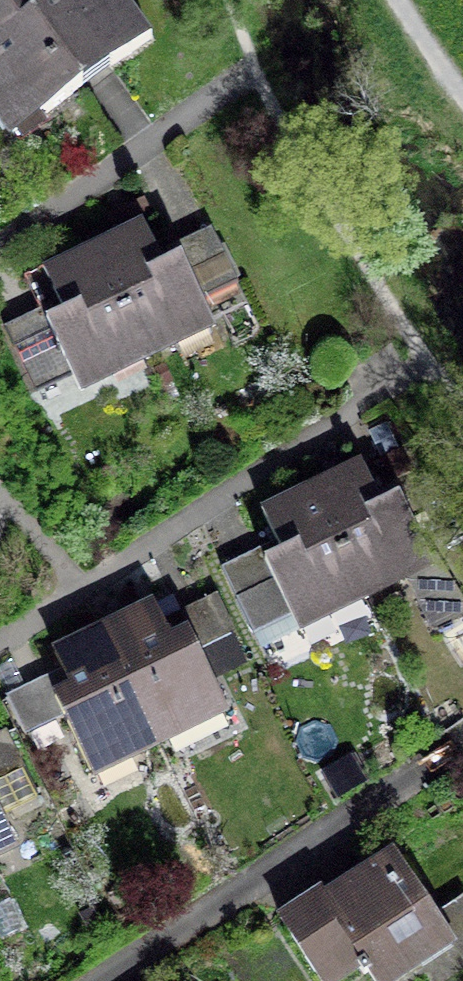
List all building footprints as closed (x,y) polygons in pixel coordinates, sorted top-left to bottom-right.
[(26,146),(158,50),(121,0),(0,0),(0,110),(26,146)] [(173,221),(89,260),(143,373),(226,334),(173,221)] [(90,397),(143,373),(89,260),(37,284),(49,310),(8,329),(42,401),(83,381),(90,397)] [(306,500),(361,612),(416,585),(443,641),(462,631),(462,579),(423,497),(383,517),(361,473),(306,500)] [(361,612),(306,500),(271,517),(286,548),(268,557),(266,552),(227,571),(248,615),(287,596),(308,638),(361,612)] [(162,608),(111,633),(173,762),(241,729),(195,634),(179,642),(162,608)] [(100,797),(173,762),(111,633),(67,654),(82,686),(53,700),(100,797)] [(33,848),(0,780),(0,864),(33,848)] [(280,922),(321,980),(370,980),(374,978),(376,980),(429,980),(458,961),(462,969),(462,925),(455,930),(404,856),(341,899),(332,886),(280,922)]
